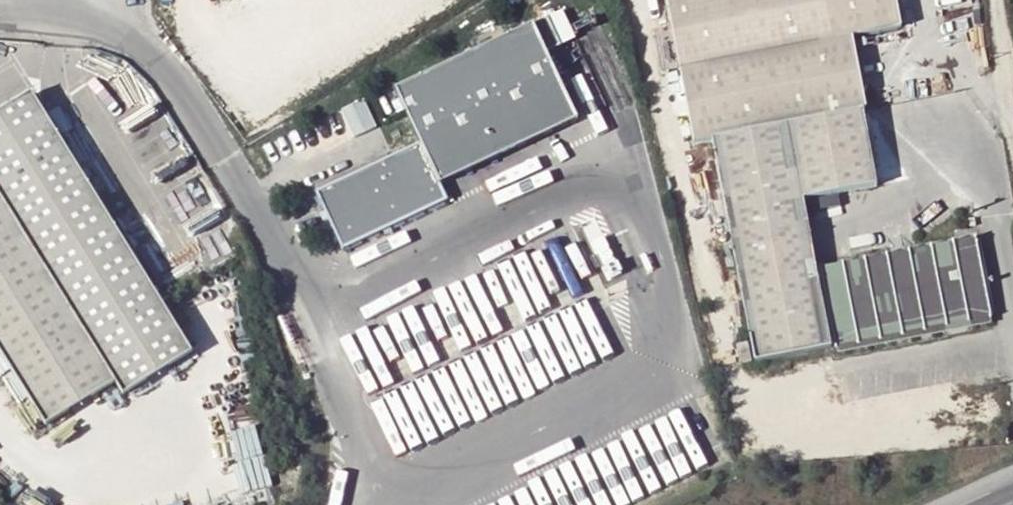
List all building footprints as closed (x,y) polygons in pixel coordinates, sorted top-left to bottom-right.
[(712,143),(753,364),(989,319),(976,243),(814,272),(801,203),(872,190),(859,114),(858,110),(866,109),(853,37),(899,28),(894,0),(665,0),(692,143),(712,140),(712,143)] [(547,19),(560,47),(574,40),(561,12),(547,19)] [(316,193),(342,251),(448,201),(440,185),(577,120),(547,54),(560,47),(547,19),(395,90),(420,144),(316,193)] [(44,429),(114,386),(122,399),(191,355),(31,98),(0,117),(0,358),(44,429)] [(358,132),(381,126),(374,99),(351,105),(358,132)]
